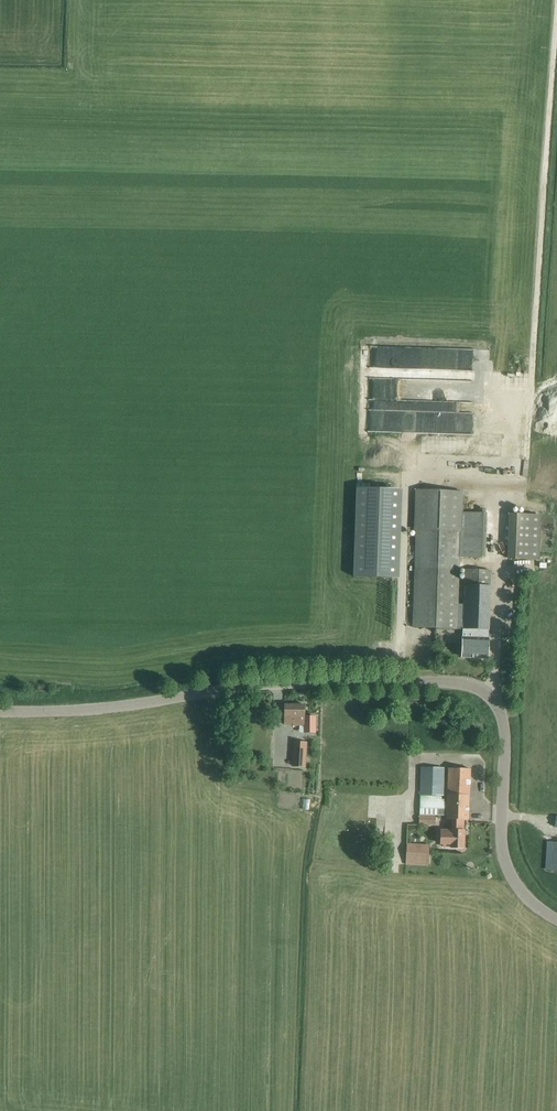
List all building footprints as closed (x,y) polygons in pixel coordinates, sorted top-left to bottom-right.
[(502,411),(512,413),(514,401),(504,399),(502,411)] [(369,410),(368,431),(475,434),(475,427),(468,427),(469,417),(460,417),(460,427),(455,426),(455,412),(369,410)] [(519,433),(520,423),(509,423),(508,432),(519,433)] [(354,487),(351,577),(398,578),(401,489),(354,487)] [(464,606),(459,606),(458,606),(460,556),(484,557),(485,515),(463,514),(463,491),(415,489),(414,530),(416,530),(413,627),(466,629),(465,637),(462,637),(461,656),(488,657),(488,646),(491,572),(468,571),(467,587),(465,586),(464,606)] [(541,514),(509,513),(507,558),(539,560),(541,514)] [(284,705),(284,716),(284,724),(293,724),(293,726),(299,726),(304,726),(304,733),(316,733),(316,716),(305,716),(305,705),(284,705)] [(254,709),(254,718),(266,718),(267,710),(254,709)] [(293,765),(305,766),(306,743),(294,742),(293,765)] [(444,795),(444,768),(421,767),(419,815),(419,825),(426,825),(426,824),(435,824),(435,815),(443,816),(443,799),(442,799),(442,794),(444,795)] [(440,829),(439,845),(445,845),(445,847),(463,848),(464,830),(463,830),(463,820),(468,820),(470,768),(448,768),(447,819),(452,819),(451,829),(440,829)] [(406,827),(405,864),(428,865),(429,845),(414,845),(414,827),(406,827)]
